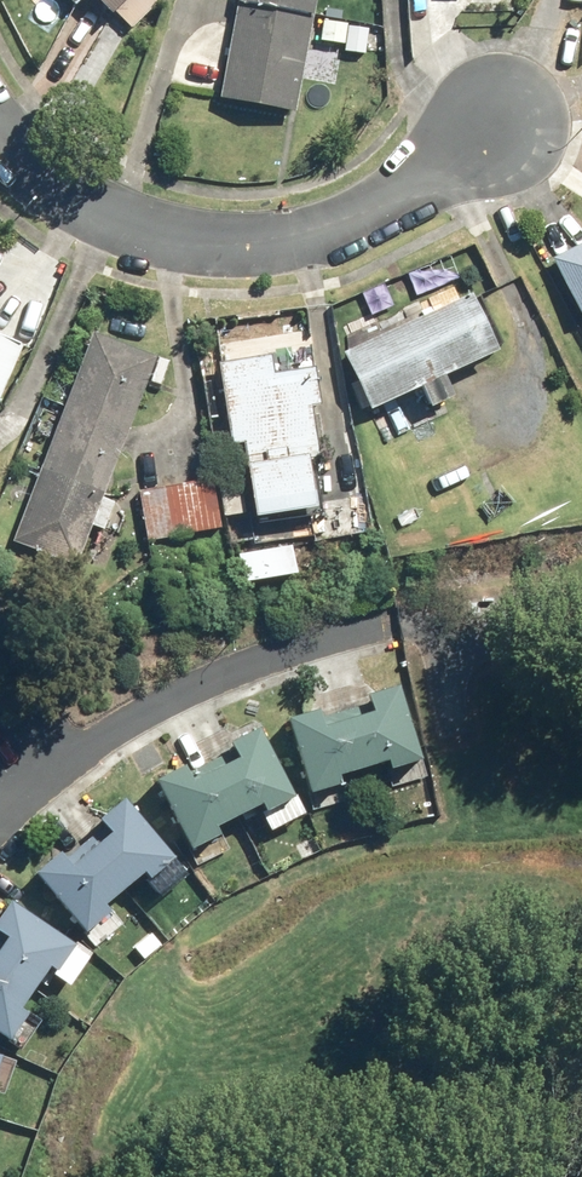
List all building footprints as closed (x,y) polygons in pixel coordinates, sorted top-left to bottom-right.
[(110,16),(127,0),(95,0),(110,16)] [(217,98),(292,113),(314,0),(236,0),(217,98)] [(551,260),(580,319),(581,317),(581,244),(551,260)] [(342,357),(368,413),(494,355),(468,299),(342,357)] [(7,545),(71,569),(150,361),(86,336),(7,545)] [(19,346),(0,338),(0,390),(19,346)] [(311,354),(218,368),(241,522),(334,508),(311,354)] [(139,491),(147,542),(219,529),(210,479),(139,491)] [(393,693),(287,725),(308,793),(414,761),(393,693)] [(155,783),(186,848),(287,800),(256,734),(155,783)] [(122,805),(37,873),(86,933),(171,865),(122,805)] [(12,1034),(69,949),(5,907),(0,915),(0,1026),(12,1034)]
